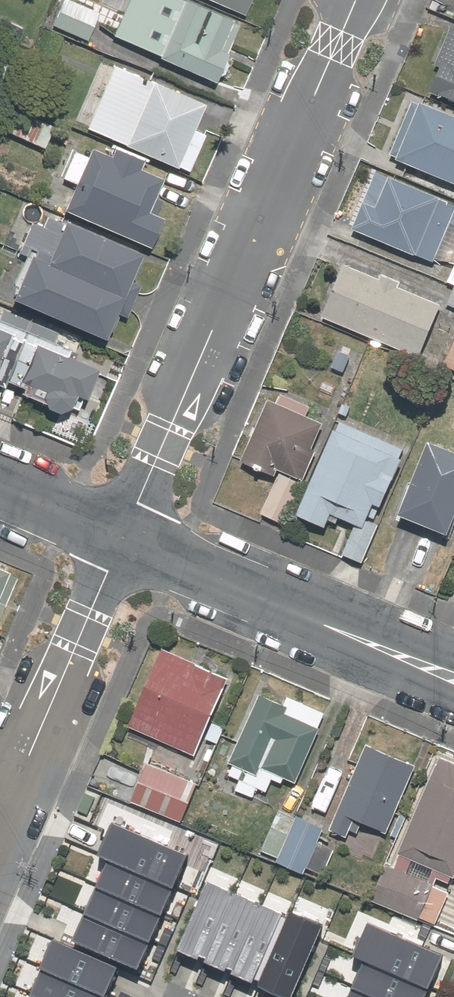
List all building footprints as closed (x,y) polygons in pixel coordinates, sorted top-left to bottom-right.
[(178,0),(128,0),(110,40),(210,86),(237,27),(178,0)] [(243,15),(249,0),(209,0),(243,15)] [(418,93),(453,110),(453,28),(448,25),(418,93)] [(111,63),(80,129),(184,177),(214,111),(111,63)] [(406,101),(380,160),(453,192),(453,122),(406,101)] [(50,128),(21,115),(9,139),(38,153),(50,128)] [(69,185),(58,212),(151,251),(163,222),(151,217),(165,183),(138,171),(142,163),(109,149),(104,161),(73,148),(59,181),(69,185)] [(370,171),(344,230),(431,269),(453,217),(453,208),(370,171)] [(38,217),(1,306),(102,347),(138,258),(38,217)] [(453,262),(444,283),(452,286),(442,306),(453,312),(453,263),(453,262)] [(438,307),(345,264),(320,319),(413,361),(438,307)] [(0,330),(0,399),(73,431),(99,373),(0,330)] [(438,366),(453,373),(453,330),(438,366)] [(279,528),(326,423),(264,394),(232,466),(270,483),(255,517),(279,528)] [(405,449),(337,417),(291,518),(319,531),(326,515),(348,524),(335,552),(359,563),(377,523),(362,516),(373,491),(384,496),(405,449)] [(420,445),(388,519),(440,541),(453,508),(453,460),(420,445)] [(20,572),(0,563),(0,619),(20,572)] [(110,724),(194,761),(202,742),(213,747),(222,729),(211,724),(232,677),(148,639),(110,724)] [(276,706),(253,695),(212,786),(261,807),(273,780),(288,787),(321,711),(282,693),(276,706)] [(347,826),(389,845),(422,772),(360,745),(321,832),(340,840),(347,826)] [(430,753),(422,772),(389,845),(363,904),(431,935),(447,899),(453,902),(453,764),(430,753)] [(142,759),(120,808),(175,832),(197,784),(142,759)] [(254,859),(300,879),(321,832),(275,811),(254,859)] [(138,963),(187,850),(110,816),(97,849),(108,854),(72,934),(138,963)] [(207,871),(176,944),(289,992),(320,919),(207,871)] [(443,949),(366,916),(351,950),(362,955),(344,996),(422,996),(443,949)] [(107,992),(105,991),(118,962),(52,934),(40,962),(42,963),(30,990),(32,991),(29,996),(105,996),(107,992)]
